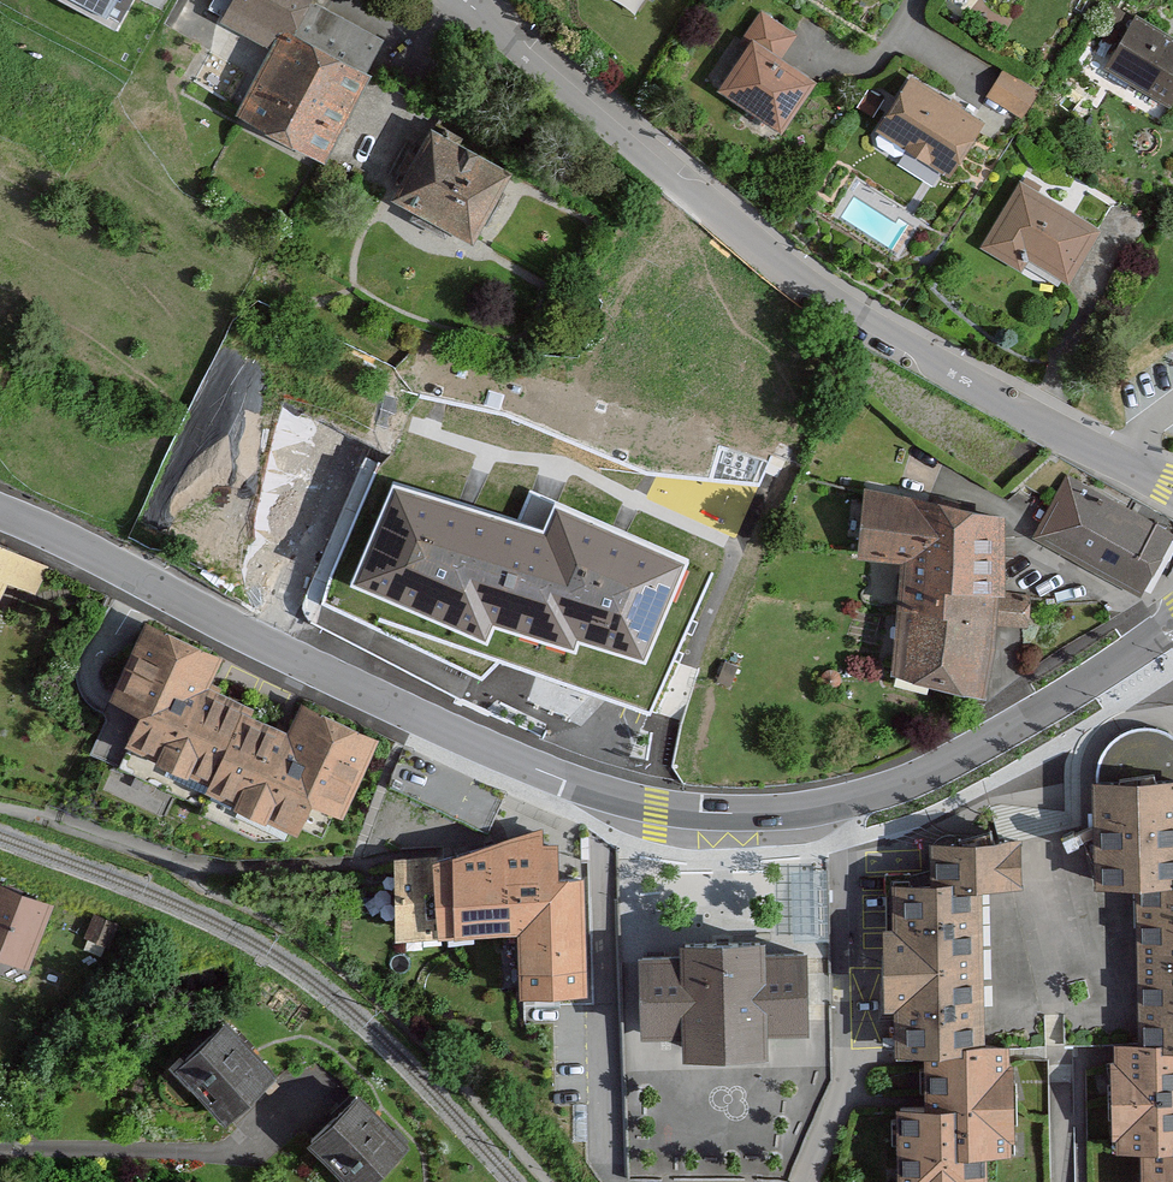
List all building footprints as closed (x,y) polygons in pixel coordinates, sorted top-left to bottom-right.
[(118,26),(133,0),(71,0),(118,26)] [(215,20),(260,43),(220,119),(313,166),(377,40),(304,3),(306,0),(225,0),(215,20)] [(775,121),(804,81),(775,61),(795,32),(762,9),(741,39),(748,44),(721,83),(775,121)] [(1128,16),(1099,67),(1164,104),(1172,88),(1172,42),(1128,16)] [(1036,89),(1002,67),(984,94),(1017,116),(1036,89)] [(949,170),(982,118),(911,73),(878,125),(949,170)] [(494,167),(417,127),(377,204),(455,244),(494,167)] [(1021,270),(1029,258),(1066,281),(1102,223),(1025,176),(982,246),(1021,270)] [(205,423),(192,481),(163,466),(153,484),(146,513),(176,528),(199,485),(199,484),(206,470),(228,481),(241,484),(249,448),(247,452),(259,399),(263,391),(268,367),(258,361),(220,353),(201,390),(198,403),(211,410),(205,423)] [(717,569),(390,428),(312,608),(482,681),(501,663),(649,727),(717,569)] [(1038,532),(1139,591),(1171,536),(1071,478),(1038,532)] [(997,510),(854,481),(844,549),(895,555),(882,669),(975,681),(990,620),(1031,623),(1032,591),(992,583),(997,510)] [(0,543),(0,582),(33,598),(48,565),(0,543)] [(210,651),(131,613),(93,690),(113,700),(99,729),(185,771),(181,778),(275,824),(290,792),(328,810),(366,732),(288,694),(274,722),(194,683),(210,651)] [(1080,773),(1081,878),(1128,878),(1129,1034),(1101,1035),(1102,1143),(1130,1143),(1130,1181),(1172,1181),(1172,771),(1080,773)] [(563,830),(371,839),(375,917),(498,912),(502,990),(570,987),(563,830)] [(917,831),(917,874),(880,874),(880,1043),(915,1043),(915,1099),(882,1099),(882,1181),(975,1181),(975,1146),(1003,1146),(1003,1036),(973,1036),(973,881),(1012,881),(1012,831),(917,831)] [(0,882),(0,956),(19,964),(45,901),(0,882)] [(688,956),(647,957),(648,1036),(687,1036),(688,1059),(768,1059),(768,1035),(815,1035),(814,955),(769,956),(769,942),(688,942),(688,956)] [(264,1065),(212,1013),(158,1067),(209,1119),(264,1065)] [(351,1087),(300,1136),(344,1181),(369,1181),(407,1146),(351,1087)]
